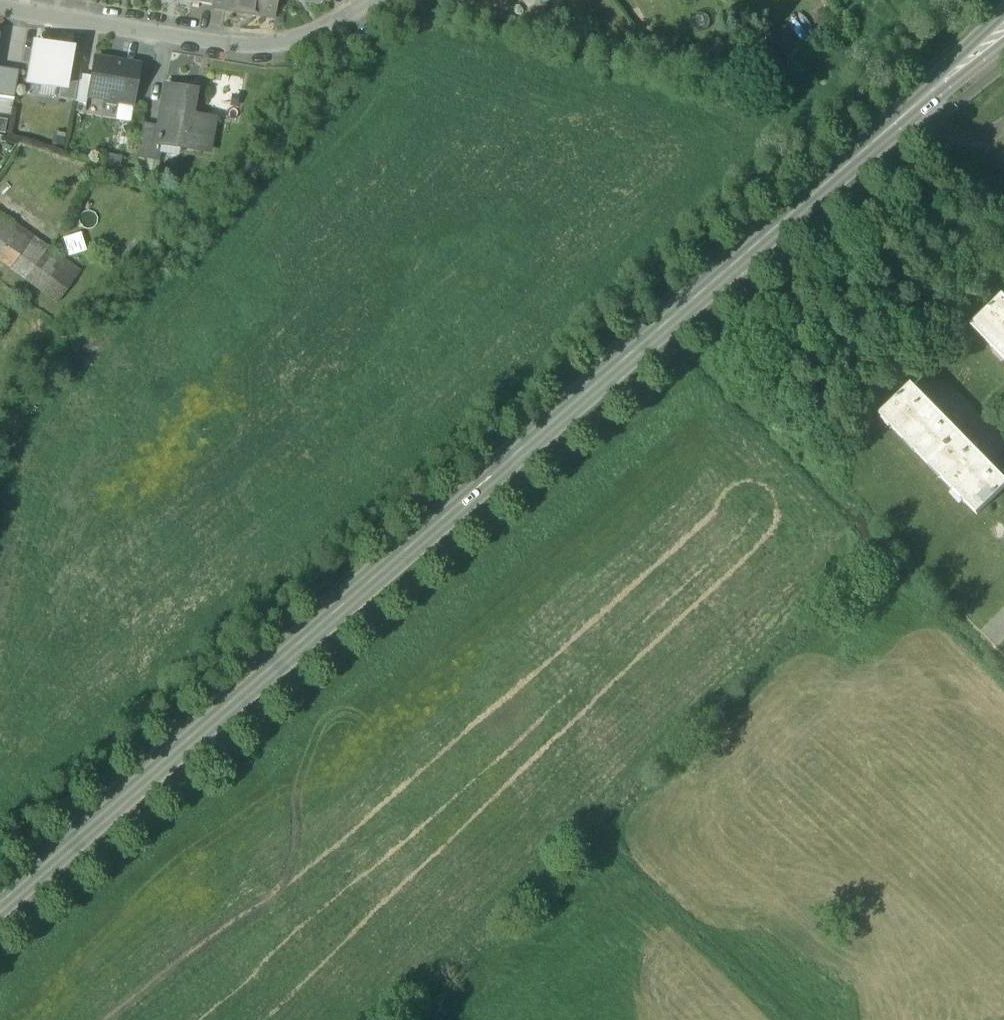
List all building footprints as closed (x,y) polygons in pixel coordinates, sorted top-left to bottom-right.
[(212,5),(233,9),(234,0),(212,0),(212,5)] [(233,9),(233,11),(275,18),(278,0),(234,0),(233,9)] [(71,51),(35,45),(29,83),(60,88),(64,89),(68,64),(69,59),(71,51)] [(140,67),(94,59),(88,96),(104,98),(104,102),(116,104),(117,101),(134,103),(140,67)] [(80,66),(68,64),(64,89),(60,88),(58,99),(74,102),(80,66)] [(0,68),(0,98),(13,100),(18,71),(0,68)] [(197,92),(167,87),(159,128),(157,143),(163,144),(209,152),(215,122),(193,118),(197,92)] [(159,128),(142,125),(137,158),(159,162),(163,144),(157,143),(159,128)] [(57,301),(79,271),(0,213),(0,258),(57,301)] [(69,254),(88,249),(83,231),(64,236),(69,254)] [(1003,297),(972,328),(1003,360),(1003,299),(1003,297)] [(912,386),(881,416),(976,515),(1003,488),(1003,481),(912,386)]
